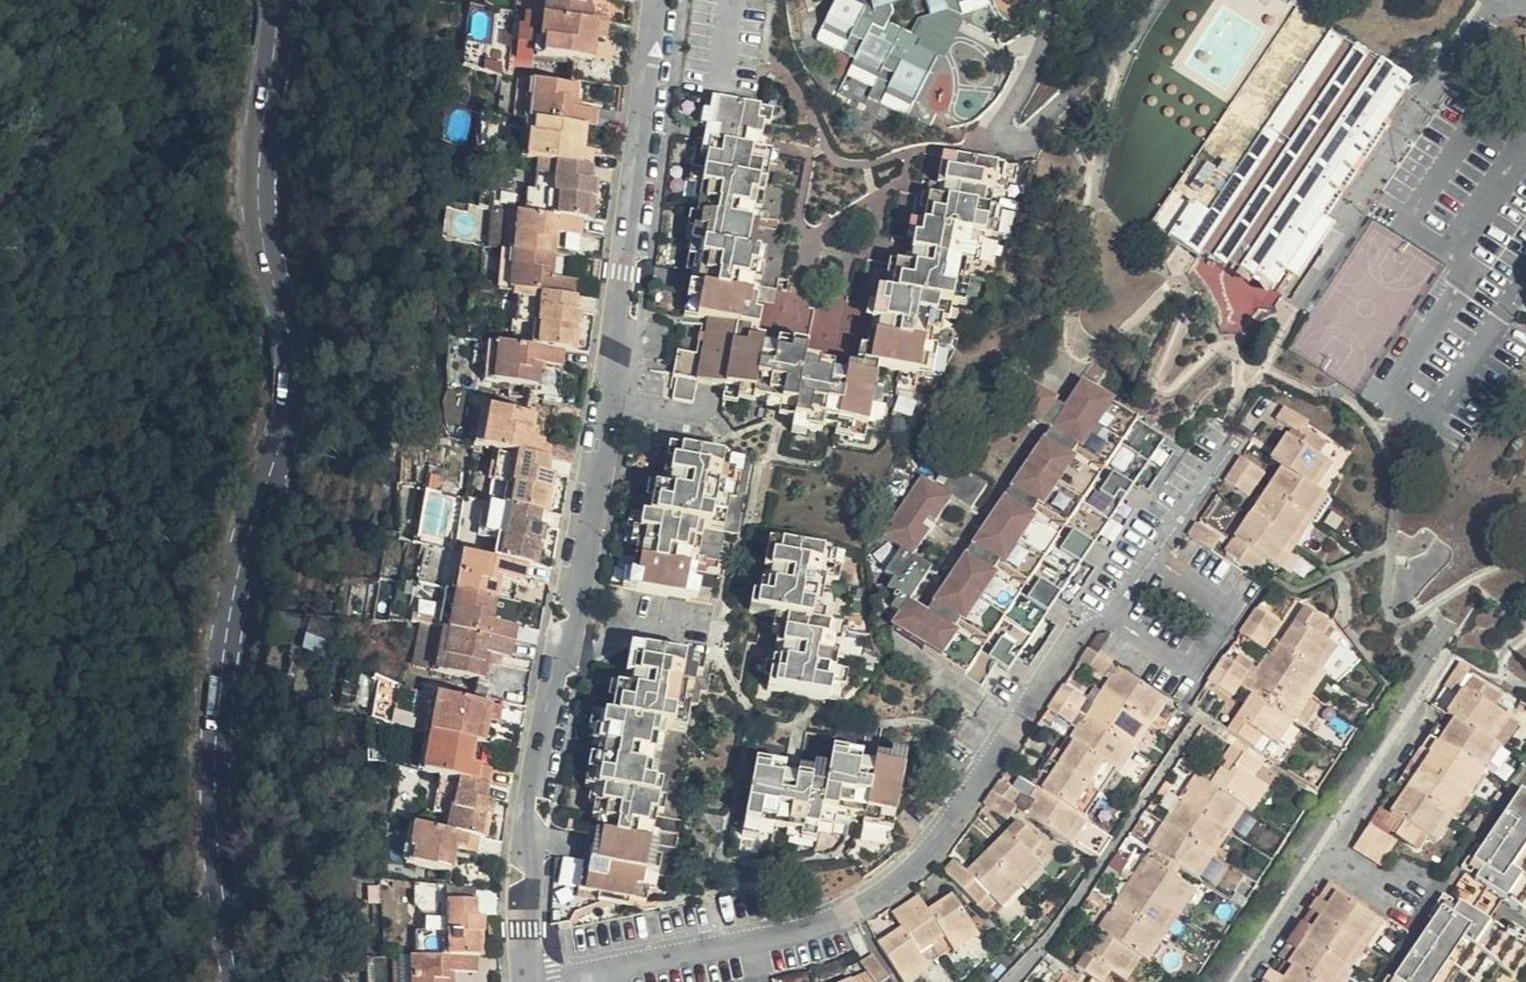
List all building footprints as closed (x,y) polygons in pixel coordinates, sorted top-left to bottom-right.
[(612,2),(593,0),(536,0),(535,9),(548,11),(546,19),(535,18),(532,32),(541,33),(586,38),(590,19),(609,21),(612,2)] [(819,27),(845,43),(855,27),(866,33),(848,68),(873,83),(877,76),(890,84),(878,104),(901,117),(935,57),(915,46),(919,39),(885,20),(888,14),(887,9),(912,0),(834,0),(819,27)] [(951,16),(967,29),(996,20),(991,1),(993,0),(945,0),(951,16)] [(1426,79),(1337,23),(1213,208),(1186,191),(1163,227),(1207,255),(1213,258),(1215,254),(1240,270),(1242,266),(1266,281),(1268,277),(1288,290),(1330,225),(1336,228),(1408,117),(1403,114),(1426,79)] [(541,33),(537,68),(611,40),(586,38),(541,33)] [(608,57),(611,40),(537,68),(536,75),(597,82),(600,56),(608,57)] [(524,136),(527,136),(585,142),(595,144),(597,126),(571,121),(573,102),(527,98),(524,136)] [(711,348),(706,384),(703,410),(706,411),(727,414),(768,420),(767,425),(807,431),(805,442),(818,444),(817,451),(830,453),(832,446),(860,449),(862,441),(877,443),(885,381),(927,388),(931,369),(942,370),(948,343),(954,344),(957,329),(950,328),(952,315),(963,317),(966,304),(970,304),(976,273),(983,274),(986,261),(979,259),(981,245),(993,248),(996,233),(1003,234),(1006,219),(998,218),(1001,202),(1015,205),(1018,190),(1011,188),(1013,175),(952,165),(949,179),(957,179),(953,194),(947,192),(941,221),(932,221),(930,234),(918,232),(914,248),(922,249),(919,261),(912,260),(907,291),(900,290),(897,305),(883,303),(880,316),(889,318),(886,331),(877,330),(871,359),(866,357),(863,374),(870,375),(869,384),(842,381),(841,387),(827,385),(828,379),(815,377),(816,369),(803,367),(802,374),(773,369),(772,366),(763,364),(764,355),(772,356),(774,340),(770,339),(773,312),(767,310),(769,294),(776,294),(777,278),(771,277),(773,264),(767,263),(770,235),(765,234),(766,220),(771,219),(773,204),(770,204),(775,159),(769,158),(770,144),(777,144),(779,130),(718,122),(715,136),(709,135),(707,149),(718,150),(716,165),(709,164),(707,181),(710,182),(706,211),(700,210),(698,225),(705,227),(702,254),(708,255),(707,268),(711,269),(708,286),(698,284),(695,301),(699,302),(696,328),(701,329),(698,347),(711,348)] [(563,181),(589,183),(592,184),(593,165),(583,164),(585,142),(527,136),(525,158),(529,159),(527,177),(563,181)] [(587,201),(589,183),(563,181),(527,177),(524,177),(518,230),(586,238),(592,238),(596,202),(587,201)] [(511,230),(508,267),(559,273),(560,255),(584,258),(586,238),(518,230),(511,230)] [(559,273),(508,267),(505,309),(549,313),(580,316),(581,297),(557,295),(559,273)] [(541,347),(539,366),(570,369),(580,370),(585,328),(579,327),(580,316),(549,313),(547,332),(539,331),(537,346),(541,347)] [(567,388),(570,369),(539,366),(496,361),(490,404),(540,411),(543,386),(567,388)] [(684,407),(703,410),(706,384),(688,382),(684,407)] [(1165,438),(1082,383),(928,610),(913,600),(894,629),(981,688),(998,663),(1008,670),(1011,666),(1046,614),(1081,562),(1116,511),(1150,459),(1165,438)] [(1284,409),(1277,422),(1297,435),(1305,423),(1284,409)] [(724,437),(727,414),(706,411),(703,434),(724,437)] [(487,426),(481,464),(504,468),(526,472),(556,477),(559,460),(536,455),(539,435),(487,426)] [(1272,458),(1280,462),(1313,485),(1328,460),(1318,453),(1322,445),(1305,434),(1300,442),(1287,435),(1272,458)] [(1243,456),(1236,467),(1258,481),(1265,470),(1243,456)] [(581,463),(559,460),(556,477),(578,480),(581,463)] [(1276,479),(1270,490),(1309,515),(1323,492),(1313,485),(1280,462),(1271,476),(1276,479)] [(1236,467),(1228,480),(1249,495),(1258,481),(1236,467)] [(512,525),(544,531),(553,532),(560,495),(553,494),(556,477),(526,472),(504,468),(499,500),(516,502),(512,525)] [(924,473),(883,534),(905,549),(883,583),(911,602),(935,567),(915,554),(936,521),(938,522),(956,494),(924,473)] [(735,486),(673,476),(670,492),(676,493),(673,508),(668,506),(664,535),(659,535),(656,548),(651,547),(648,566),(642,565),(640,580),(646,580),(641,607),(651,609),(649,621),(705,628),(705,617),(698,615),(702,587),(695,585),(697,573),(704,573),(706,557),(715,557),(717,543),(725,544),(730,514),(736,513),(738,503),(732,501),(735,486)] [(405,487),(398,535),(416,537),(424,490),(405,487)] [(443,540),(451,494),(426,490),(419,536),(443,540)] [(1247,510),(1254,515),(1292,541),(1309,515),(1270,490),(1260,505),(1254,500),(1247,510)] [(1292,541),(1254,515),(1237,541),(1248,549),(1241,560),(1259,571),(1265,560),(1277,566),(1292,541)] [(1223,534),(1202,520),(1193,533),(1215,548),(1223,534)] [(542,546),(544,531),(512,525),(495,522),(488,555),(504,558),(511,560),(507,579),(534,584),(545,586),(551,548),(542,546)] [(1248,549),(1237,541),(1230,552),(1241,560),(1248,549)] [(511,560),(504,558),(501,578),(507,579),(511,560)] [(833,572),(772,564),(765,621),(755,621),(753,635),(781,639),(780,651),(786,653),(782,684),(774,683),(773,697),(781,698),(779,717),(837,724),(847,646),(818,643),(819,629),(825,630),(829,601),(838,602),(841,587),(832,586),(833,572)] [(469,573),(460,571),(455,609),(463,611),(469,573)] [(531,603),(534,584),(507,579),(501,578),(469,573),(463,611),(505,618),(507,599),(531,603)] [(463,611),(455,609),(450,649),(521,662),(525,640),(503,635),(505,618),(463,611)] [(1269,627),(1263,637),(1285,652),(1292,642),(1269,627)] [(1310,644),(1299,661),(1335,686),(1353,659),(1344,652),(1351,642),(1332,629),(1318,649),(1310,644)] [(1263,637),(1254,648),(1277,664),(1285,652),(1263,637)] [(521,662),(450,649),(444,692),(491,699),(495,676),(518,679),(521,662)] [(1118,658),(1109,658),(1102,668),(1108,672),(1118,658)] [(1460,660),(1452,675),(1469,685),(1477,671),(1471,668),(1460,660)] [(1283,676),(1278,683),(1321,712),(1337,688),(1335,686),(1299,661),(1287,680),(1283,676)] [(1102,668),(1094,679),(1117,694),(1124,683),(1108,672),(1102,668)] [(1237,674),(1230,684),(1253,700),(1260,690),(1237,674)] [(702,687),(639,678),(636,691),(644,693),(642,707),(636,707),(632,736),(625,735),(622,750),(618,749),(617,762),(611,762),(609,775),(614,776),(611,804),(622,806),(620,817),(624,818),(622,834),(617,832),(615,846),(620,847),(618,860),(612,860),(603,916),(666,926),(669,913),(677,914),(679,900),(687,901),(689,885),(681,884),(685,855),(679,855),(681,840),(686,840),(689,827),(682,826),(684,813),(675,811),(676,798),(671,797),(675,769),(681,769),(683,756),(688,757),(690,743),(696,744),(699,717),(704,718),(706,703),(701,702),(702,687)] [(1458,718),(1492,740),(1511,714),(1499,706),(1509,690),(1493,681),(1483,695),(1469,685),(1451,713),(1458,718)] [(1306,736),(1321,712),(1278,683),(1270,696),(1273,698),(1266,708),(1270,711),(1306,736)] [(1230,684),(1223,695),(1246,712),(1253,700),(1230,684)] [(1124,699),(1118,708),(1162,738),(1176,717),(1137,691),(1130,703),(1124,699)] [(1102,716),(1080,701),(1072,712),(1094,728),(1102,716)] [(1105,736),(1145,763),(1162,738),(1118,708),(1110,719),(1114,723),(1105,736)] [(1306,736),(1270,711),(1260,728),(1266,733),(1254,753),(1269,764),(1278,752),(1290,760),(1306,736)] [(1094,728),(1072,712),(1064,724),(1087,739),(1094,728)] [(437,752),(479,761),(495,764),(498,742),(509,743),(512,727),(446,715),(444,735),(439,734),(437,752)] [(1442,723),(1433,736),(1482,769),(1498,744),(1492,740),(1458,718),(1451,728),(1442,723)] [(1145,763),(1105,736),(1096,750),(1091,748),(1084,756),(1089,759),(1128,786),(1145,763)] [(1482,769),(1433,736),(1424,749),(1432,755),(1425,766),(1465,793),(1482,769)] [(806,763),(831,767),(835,741),(810,738),(806,763)] [(1432,755),(1424,749),(1417,760),(1425,766),(1432,755)] [(479,761),(437,752),(434,772),(438,772),(435,791),(473,799),(498,805),(501,788),(477,784),(479,761)] [(1084,756),(1079,753),(1070,766),(1080,773),(1089,759),(1084,756)] [(1214,786),(1243,807),(1250,811),(1267,785),(1254,778),(1262,765),(1245,754),(1231,775),(1224,770),(1214,786)] [(926,759),(911,757),(909,764),(881,762),(879,770),(863,768),(864,761),(849,760),(848,778),(831,778),(830,784),(800,782),(799,787),(785,786),(785,779),(771,777),(763,841),(808,846),(809,838),(823,840),(824,831),(840,833),(841,820),(857,821),(856,829),(872,830),(873,823),(897,825),(897,820),(918,821),(926,759)] [(1112,810),(1128,786),(1089,759),(1080,773),(1070,766),(1063,777),(1112,810)] [(1425,766),(1417,760),(1409,770),(1419,776),(1425,766)] [(1465,793),(1425,766),(1419,776),(1409,770),(1401,783),(1410,790),(1449,815),(1465,793)] [(1186,801),(1227,829),(1243,807),(1214,786),(1197,775),(1191,785),(1195,789),(1186,801)] [(1112,810),(1063,777),(1055,788),(1065,795),(1057,807),(1096,834),(1112,810)] [(1055,788),(1047,800),(1053,804),(1057,807),(1065,795),(1055,788)] [(1432,841),(1449,815),(1410,790),(1394,816),(1403,821),(1394,834),(1414,848),(1422,835),(1432,841)] [(1487,852),(1482,848),(1473,862),(1488,872),(1481,884),(1525,914),(1525,795),(1487,852)] [(1039,811),(1016,796),(1008,807),(1031,823),(1039,811)] [(495,824),(498,805),(473,799),(469,821),(465,821),(463,833),(467,834),(463,853),(485,857),(500,860),(506,827),(495,824)] [(1166,823),(1211,853),(1227,829),(1186,801),(1179,813),(1175,810),(1166,823)] [(1080,857),(1096,834),(1057,807),(1053,804),(1043,817),(1047,821),(1041,830),(1080,857)] [(1031,823),(1008,807),(1001,818),(1000,819),(1023,835),(1031,823)] [(1154,849),(1157,851),(1195,878),(1211,853),(1166,823),(1158,835),(1162,838),(1154,849)] [(1399,846),(1371,827),(1357,849),(1385,867),(1399,846)] [(1018,847),(1001,866),(1030,895),(1049,875),(1043,868),(1052,857),(1036,844),(1026,855),(1018,847)] [(485,857),(463,853),(420,845),(412,887),(454,894),(458,871),(482,875),(485,857)] [(1133,881),(1177,912),(1198,880),(1195,878),(1157,851),(1144,870),(1141,869),(1133,881)] [(582,883),(584,859),(565,857),(563,882),(582,883)] [(1030,895),(1001,866),(979,889),(968,879),(960,887),(993,921),(1001,911),(1011,920),(1027,905),(1024,901),(1030,895)] [(1128,896),(1120,908),(1152,930),(1160,936),(1177,912),(1133,881),(1125,893),(1128,896)] [(1326,910),(1368,939),(1385,915),(1341,885),(1335,897),(1328,892),(1319,906),(1326,910)] [(1466,904),(1457,917),(1441,906),(1434,917),(1439,920),(1401,980),(1404,981),(1525,981),(1525,928),(1517,923),(1510,934),(1466,904)] [(1326,910),(1319,906),(1311,918),(1318,922),(1326,910)] [(1152,930),(1120,908),(1109,923),(1105,921),(1101,929),(1103,931),(1136,954),(1152,930)] [(1303,930),(1352,964),(1368,939),(1326,910),(1318,922),(1311,918),(1303,930)] [(921,922),(947,963),(961,954),(967,965),(991,949),(966,913),(943,928),(934,913),(921,922)] [(449,958),(452,977),(482,975),(493,975),(488,935),(481,935),(480,921),(453,925),(455,942),(443,945),(445,959),(449,958)] [(921,922),(909,930),(917,945),(894,959),(908,981),(939,981),(933,972),(947,963),(921,922)] [(1303,930),(1295,942),(1302,947),(1294,959),(1298,961),(1328,981),(1340,981),(1352,964),(1303,930)] [(1103,931),(1090,951),(1098,956),(1087,973),(1099,981),(1110,981),(1113,977),(1122,981),(1139,956),(1136,954),(1103,931)] [(1302,947),(1295,942),(1287,954),(1294,959),(1302,947)] [(1298,961),(1287,976),(1277,969),(1272,978),(1278,981),(1328,981),(1298,961)]
